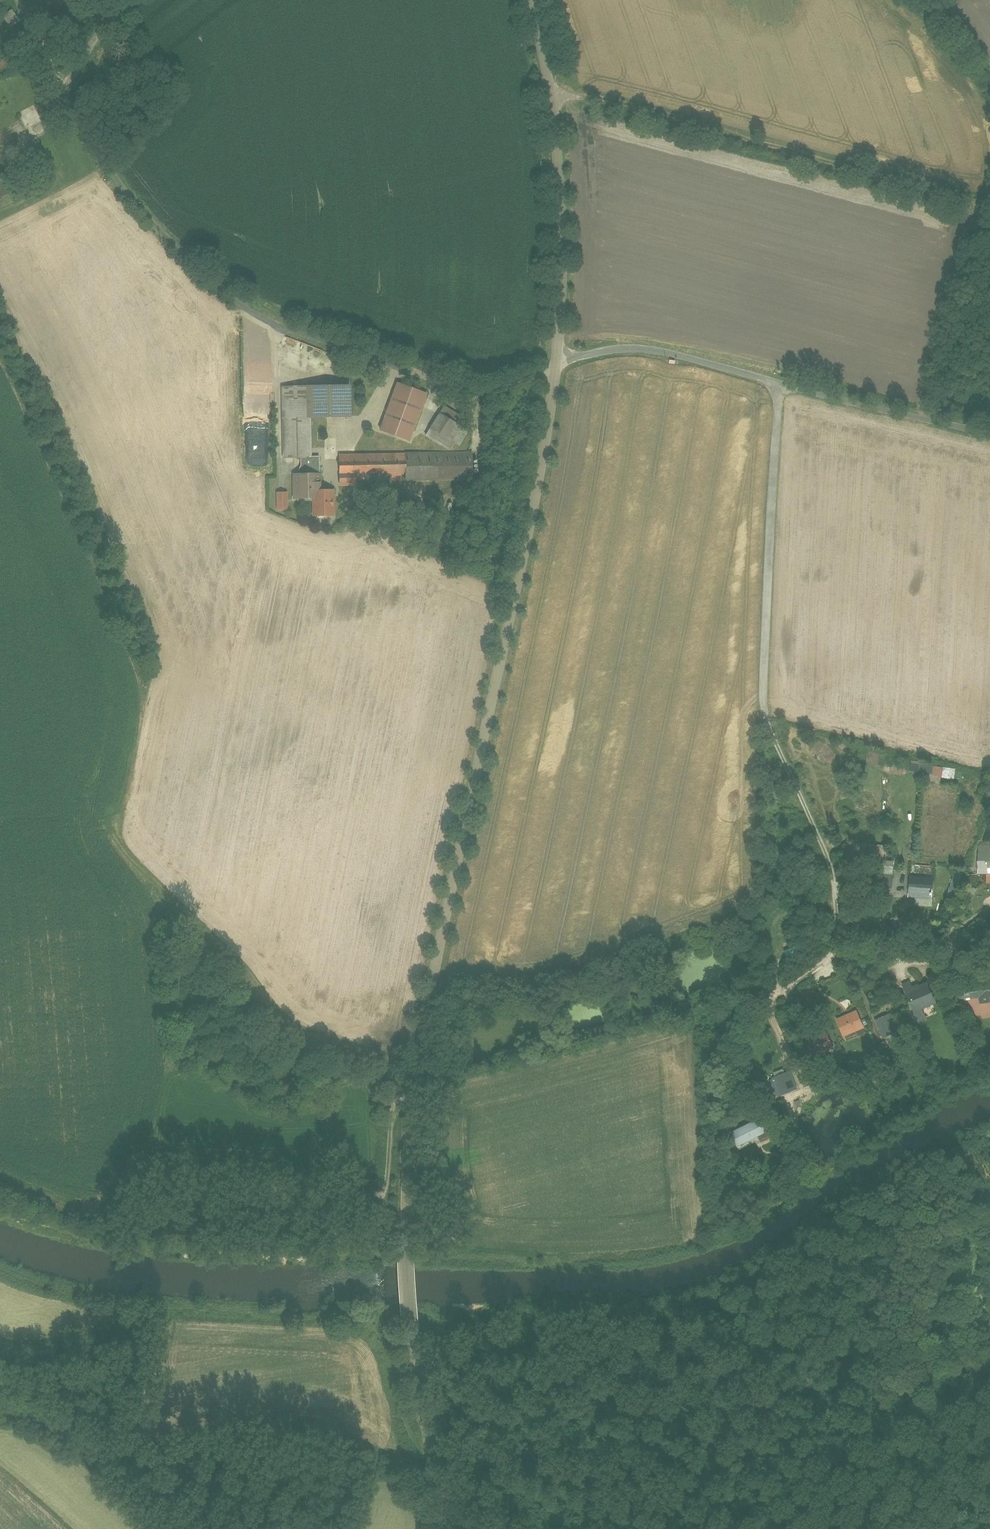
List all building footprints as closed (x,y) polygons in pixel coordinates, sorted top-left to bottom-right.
[(9,198),(0,177),(0,202),(9,198)] [(427,392),(395,380),(377,429),(409,441),(427,392)] [(348,382),(280,384),(282,456),(299,456),(312,455),(310,416),(349,415),(348,382)] [(469,428),(437,410),(423,435),(448,450),(452,442),(459,446),(469,428)] [(470,480),(470,451),(403,452),(403,480),(470,480)] [(403,480),(403,452),(337,452),(338,484),(353,484),(353,480),(403,480)] [(299,456),(300,472),(319,471),(318,455),(312,455),(299,456)] [(300,472),(291,473),(292,497),(310,496),(311,515),(335,514),(334,487),(321,487),(320,471),(319,471),(300,472)] [(286,491),(275,491),(275,509),(287,509),(286,491)] [(868,763),(879,765),(881,752),(869,751),(868,763)] [(940,777),(957,778),(957,767),(934,766),(934,774),(940,774),(940,777)] [(980,845),(980,872),(989,872),(989,845),(980,845)] [(932,876),(909,874),(908,896),(931,897),(932,876)] [(972,998),(978,997),(979,1003),(989,1002),(989,982),(971,983),(972,998)] [(938,1001),(929,983),(909,992),(917,1011),(938,1001)] [(854,1007),(835,1017),(845,1037),(864,1028),(854,1007)] [(891,1010),(875,1017),(882,1034),(898,1028),(891,1010)] [(826,1030),(805,1039),(813,1060),(835,1050),(826,1030)] [(890,1043),(904,1037),(902,1032),(887,1038),(890,1043)] [(774,1080),(767,1083),(772,1096),(780,1093),(780,1094),(796,1088),(790,1072),(774,1079),(774,1080)] [(757,1134),(760,1140),(769,1135),(759,1115),(750,1119),(752,1124),(733,1134),(738,1143),(757,1134)]
